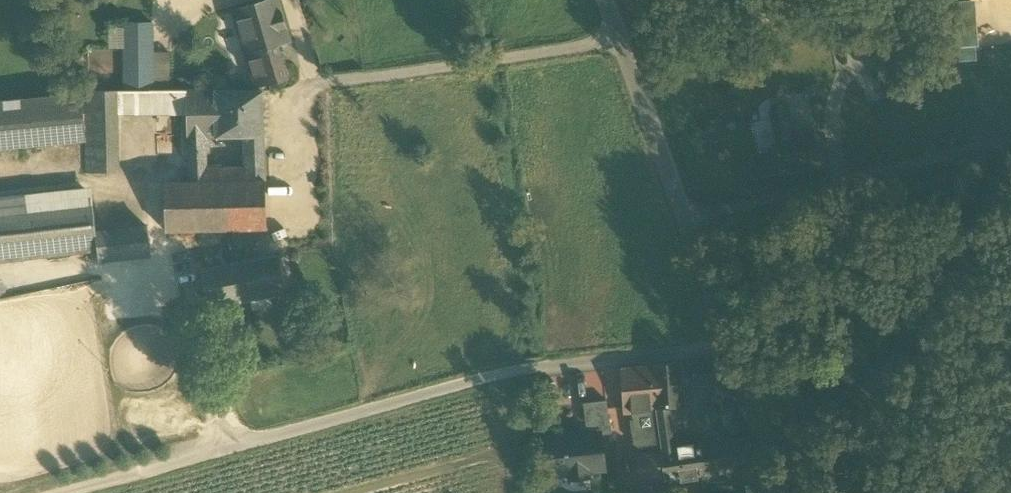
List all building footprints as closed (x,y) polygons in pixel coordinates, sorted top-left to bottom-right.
[(255,88),(288,79),(278,46),(291,42),(278,0),(269,0),(232,11),(245,55),(254,86),(255,88)] [(125,50),(124,28),(108,24),(108,50),(125,50)] [(125,50),(125,91),(153,91),(153,53),(152,24),(124,24),(124,28),(125,50)] [(878,72),(880,86),(903,82),(901,68),(898,46),(874,50),(878,72)] [(169,53),(153,53),(153,91),(169,91),(169,53)] [(175,109),(187,109),(186,91),(169,91),(153,91),(125,91),(115,92),(115,113),(175,113),(175,109)] [(187,139),(188,139),(205,138),(216,138),(215,92),(186,91),(187,109),(187,139)] [(113,173),(115,113),(115,92),(94,92),(84,92),(83,113),(86,141),(82,141),(81,174),(113,173)] [(215,92),(216,138),(245,137),(263,137),(263,92),(215,92)] [(82,141),(86,141),(83,113),(81,94),(0,102),(0,150),(82,141)] [(771,110),(777,139),(793,136),(787,107),(771,110)] [(777,139),(780,152),(757,156),(752,161),(754,173),(761,175),(784,171),(819,164),(813,132),(793,136),(777,139)] [(245,137),(245,159),(249,155),(263,154),(263,137),(245,137)] [(188,139),(189,155),(205,154),(205,138),(188,139)] [(189,155),(190,168),(205,167),(205,154),(189,155)] [(245,169),(246,182),(264,181),(263,154),(249,155),(245,159),(245,169)] [(190,183),(206,183),(205,171),(205,167),(190,168),(190,183)] [(245,169),(220,170),(221,183),(246,182),(245,169)] [(220,170),(205,171),(206,183),(221,183),(220,170)] [(166,232),(233,230),(256,230),(266,229),(264,181),(246,182),(221,183),(206,183),(190,183),(165,184),(166,232)] [(92,201),(90,187),(0,197),(0,211),(92,201)] [(97,250),(96,234),(92,201),(0,211),(0,261),(97,250)] [(148,228),(96,234),(97,250),(98,261),(151,255),(148,228)] [(256,243),(256,230),(233,230),(233,244),(256,243)] [(286,293),(280,256),(244,262),(251,299),(286,293)] [(225,304),(251,299),(244,262),(201,270),(207,307),(225,304)] [(225,304),(207,307),(211,326),(228,323),(225,304)] [(693,363),(694,384),(723,382),(722,362),(693,363)] [(658,424),(671,422),(669,407),(683,406),(680,363),(653,366),(656,409),(658,424)] [(645,454),(662,451),(658,424),(656,409),(653,366),(622,369),(625,413),(632,412),(633,420),(635,435),(642,434),(645,454)] [(583,404),(587,436),(600,434),(600,435),(612,434),(611,427),(609,424),(606,401),(583,404)] [(685,421),(683,406),(669,407),(671,422),(685,421)] [(638,448),(639,455),(645,454),(642,434),(635,435),(633,420),(629,420),(632,443),(638,448)] [(676,451),(671,422),(658,424),(662,451),(662,453),(663,453),(676,451)] [(569,477),(572,480),(587,478),(589,475),(588,472),(604,470),(600,435),(600,434),(587,436),(548,440),(552,476),(569,474),(569,477)] [(746,442),(708,447),(710,474),(748,469),(746,442)] [(666,480),(710,474),(708,447),(676,451),(663,453),(665,478),(666,480)] [(638,455),(642,481),(657,480),(665,478),(663,453),(662,453),(662,451),(645,454),(639,455),(638,455)] [(665,478),(657,480),(658,491),(666,490),(666,480),(665,478)] [(746,492),(756,492),(755,484),(750,485),(745,486),(746,492)]
